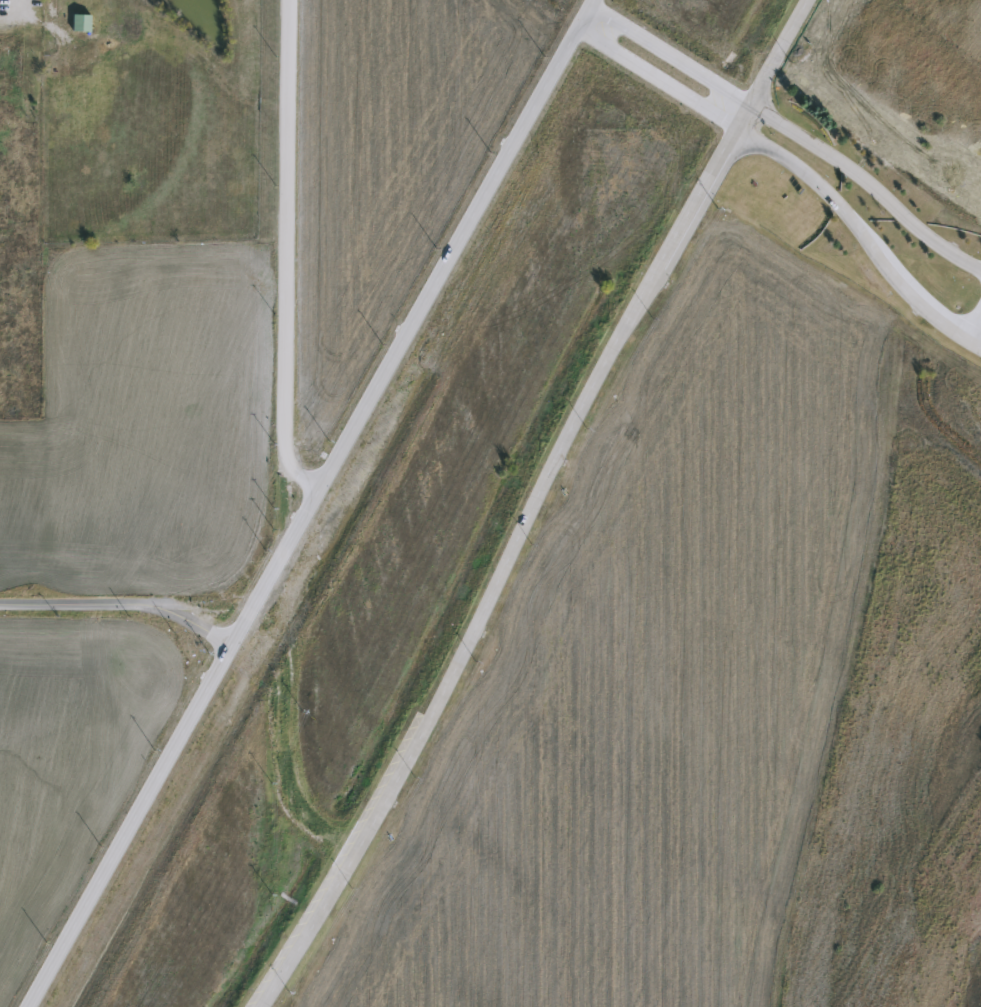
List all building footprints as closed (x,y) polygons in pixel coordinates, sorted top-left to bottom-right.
[(94,15),(94,32),(75,32),(75,15),(94,15)]
